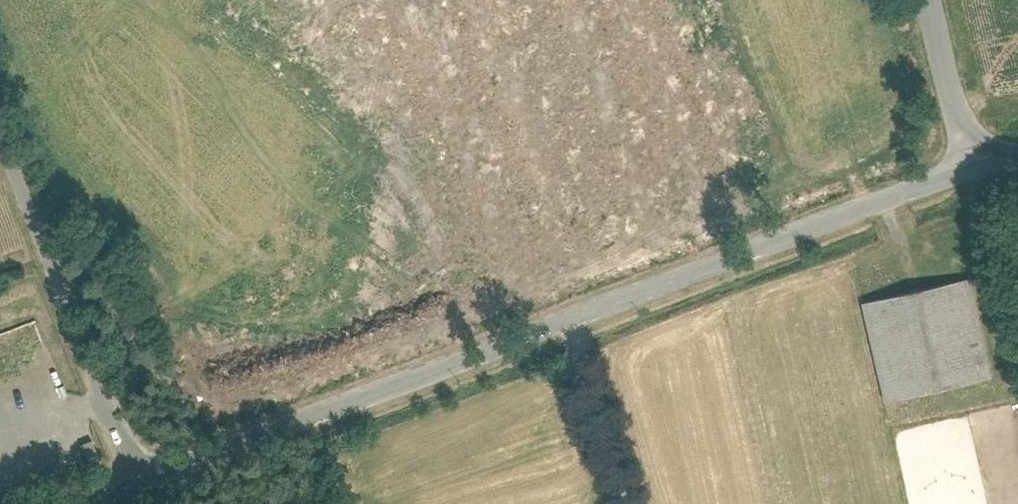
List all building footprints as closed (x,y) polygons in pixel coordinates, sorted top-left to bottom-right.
[(953,275),(846,298),(868,398),(975,374),(953,275)]
